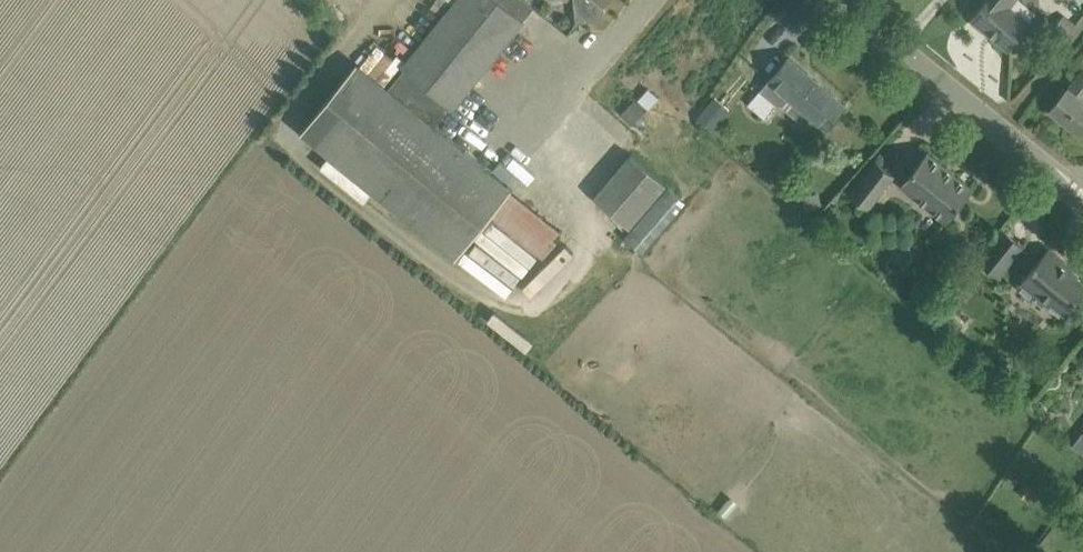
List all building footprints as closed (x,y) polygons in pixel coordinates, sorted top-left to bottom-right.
[(301,132),(456,258),(493,212),(510,193),(433,130),(449,110),(452,113),(523,24),(521,23),(535,5),(529,0),(456,0),(399,71),(401,73),(390,87),(358,62),(301,132)] [(577,22),(599,19),(606,10),(604,3),(607,0),(575,0),(577,22)] [(973,18),(988,31),(990,29),(997,34),(995,36),(1010,48),(1030,22),(1010,6),(1015,0),(987,0),(973,18)] [(1050,34),(1062,44),(1076,25),(1064,16),(1050,34)] [(760,89),(779,105),(781,102),(805,123),(812,115),(827,128),(847,105),(789,56),(770,79),(760,89)] [(1082,130),(1082,76),(1080,74),(1051,110),(1081,133),(1082,130)] [(714,98),(698,117),(713,129),(728,110),(714,98)] [(632,124),(646,111),(636,100),(622,113),(632,124)] [(591,194),(625,224),(664,182),(629,151),(591,194)] [(901,184),(947,221),(974,188),(928,151),(901,184)] [(852,194),(869,208),(895,174),(878,160),(852,194)] [(981,262),(998,276),(1023,245),(1006,231),(981,262)] [(1050,305),(1053,302),(1066,313),(1082,291),(1082,281),(1062,264),(1065,261),(1049,248),(1022,282),(1050,305)]
